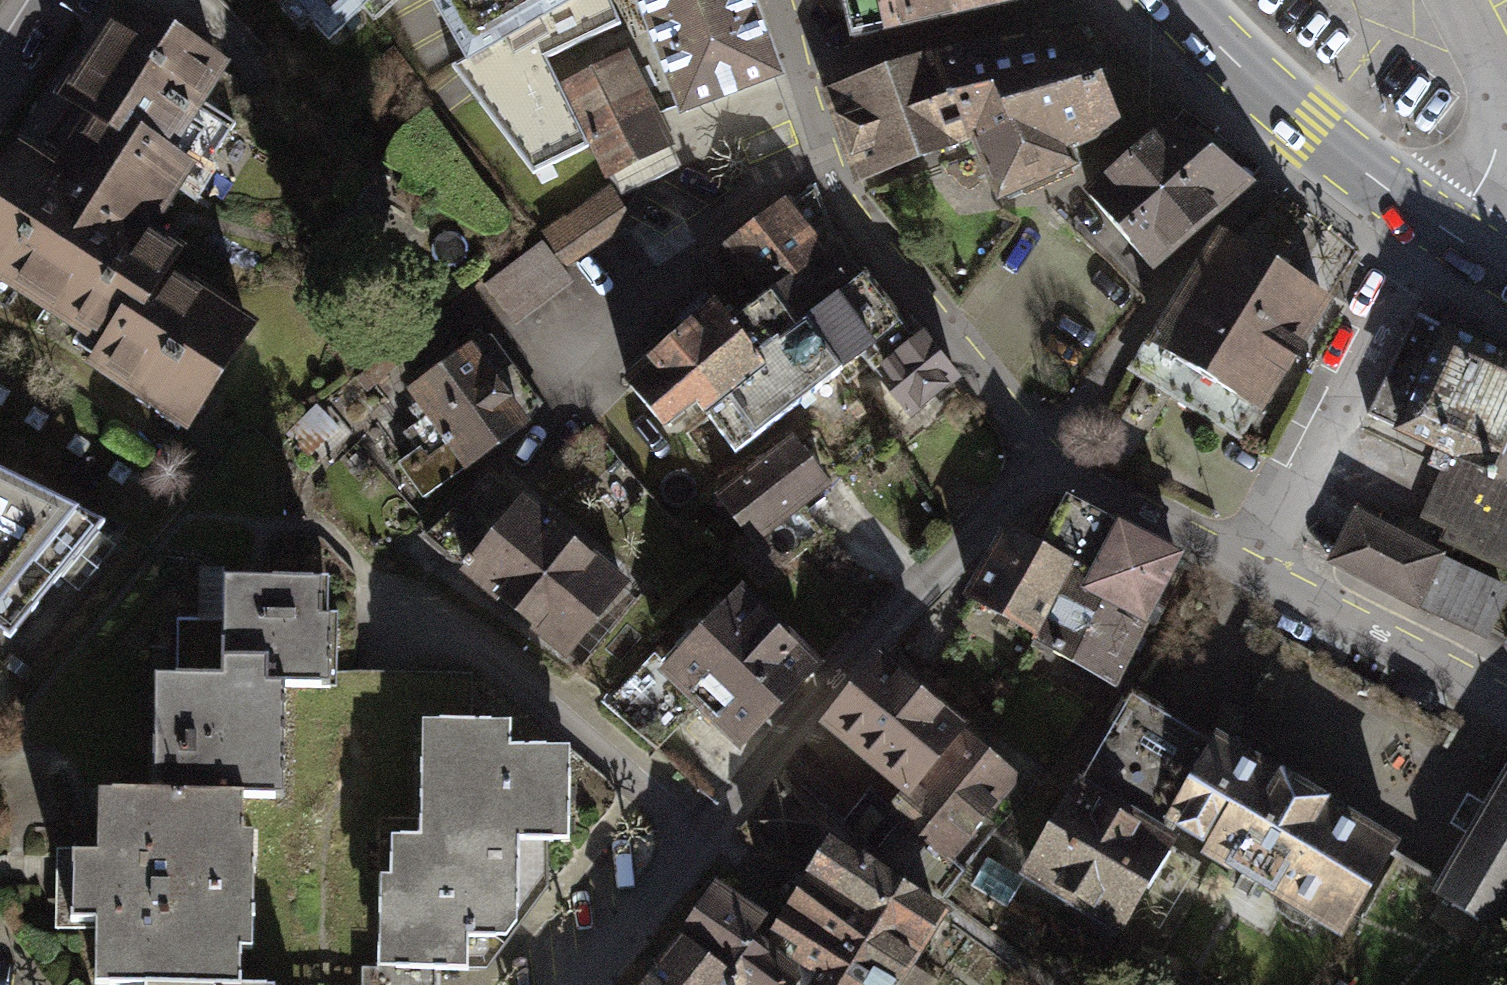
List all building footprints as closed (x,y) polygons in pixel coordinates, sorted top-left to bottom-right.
[(19,151),(0,180),(0,293),(82,346),(84,343),(100,353),(85,376),(187,441),(258,332),(173,276),(185,257),(155,237),(190,183),(197,187),(238,124),(213,108),(234,75),(119,0),(52,104),(65,112),(42,148),(58,158),(49,171),(19,151)] [(328,53),(385,0),(279,0),(328,53)] [(427,1),(462,63),(450,70),(534,178),(589,151),(548,64),(622,29),(609,0),(429,0),(427,1)] [(681,128),(785,88),(751,0),(632,0),(681,128)] [(848,31),(852,51),(1033,11),(1030,0),(841,0),(848,31)] [(936,61),(971,152),(975,151),(999,213),(1083,176),(1077,162),(1128,139),(1084,34),(936,61)] [(677,152),(630,54),(561,87),(607,184),(613,182),(621,198),(681,170),(673,153),(677,152)] [(971,152),(936,61),(822,99),(856,194),(870,189),(896,179),(971,152)] [(1173,126),(1085,199),(1157,282),(1261,193),(1173,126)] [(817,186),(727,254),(765,304),(840,249),(817,186)] [(617,201),(610,189),(541,234),(565,272),(635,227),(626,214),(617,201)] [(1258,414),(1269,421),(1340,307),(1225,236),(1157,341),(1148,335),(1124,374),(1142,385),(1101,451),(1127,467),(1169,397),(1241,440),(1258,414)] [(573,286),(542,244),(484,286),(516,328),(573,286)] [(840,249),(765,304),(730,331),(758,366),(809,331),(846,383),(866,369),(909,332),(867,277),(863,281),(840,249)] [(717,314),(625,392),(665,445),(698,418),(708,431),(713,427),(739,466),(846,383),(809,331),(758,366),(730,331),(717,314)] [(1417,317),(1369,415),(1403,431),(1399,440),(1447,464),(1506,493),(1506,361),(1417,317)] [(909,332),(866,369),(911,429),(964,387),(917,325),(909,332)] [(543,407),(491,334),(403,396),(421,421),(401,436),(412,452),(395,464),(423,503),(462,475),(465,480),(533,432),(529,425),(543,407)] [(340,431),(316,406),(286,435),(309,460),(340,431)] [(742,539),(730,549),(759,588),(826,539),(806,513),(834,493),(794,440),(713,500),(742,539)] [(1447,464),(1421,521),(1446,533),(1442,543),(1506,573),(1506,493),(1447,464)] [(632,595),(492,476),(422,539),(568,669),(632,595)] [(1069,566),(1151,610),(1185,538),(1067,480),(1043,529),(1078,547),(1069,566)] [(9,650),(105,532),(0,484),(0,643),(9,650)] [(1069,566),(1078,547),(1043,529),(1009,512),(967,587),(1039,628),(1069,566)] [(1449,558),(1357,512),(1329,567),(1422,615),(1424,612),(1448,560),(1449,558)] [(1448,560),(1424,612),(1491,643),(1506,610),(1506,588),(1448,560)] [(1151,610),(1069,566),(1039,628),(1038,632),(1121,679),(1154,612),(1151,610)] [(223,574),(222,679),(267,680),(267,704),(286,704),(337,704),(338,616),(329,616),(330,576),(223,574)] [(828,676),(745,596),(669,674),(653,659),(606,707),(658,757),(695,720),(741,765),(828,676)] [(1024,764),(966,722),(972,712),(880,642),(818,716),(901,784),(889,801),(871,783),(867,790),(806,741),(781,768),(841,820),(947,895),(966,867),(952,857),(1024,764)] [(152,696),(150,816),(242,817),(284,818),(286,704),(267,704),(267,680),(222,679),(221,698),(152,696)] [(1132,680),(1019,867),(1120,927),(1180,827),(1161,815),(1212,729),(1132,680)] [(1344,931),(1405,828),(1219,717),(1212,729),(1161,815),(1180,827),(1205,841),(1202,846),(1344,931)] [(364,984),(434,984),(470,984),(471,953),(508,954),(518,939),(519,854),(569,855),(571,767),(512,766),(512,737),(423,735),(420,851),(393,851),(392,892),(383,891),(381,973),(364,973),(364,984)] [(1506,913),(1506,760),(1501,757),(1478,798),(1465,790),(1448,820),(1461,828),(1428,887),(1499,927),(1506,913)] [(823,821),(775,775),(748,818),(789,863),(823,821)] [(242,973),(254,974),(256,857),(242,856),(242,817),(150,816),(98,815),(97,880),(72,880),(71,943),(96,943),(95,984),(242,984),(242,973)] [(791,949),(815,964),(806,980),(814,984),(898,984),(948,907),(827,825),(771,919),(798,938),(791,949)] [(1024,876),(987,855),(970,885),(1007,906),(1024,876)] [(715,870),(628,984),(791,984),(801,970),(798,958),(755,922),(769,904),(715,870)]
